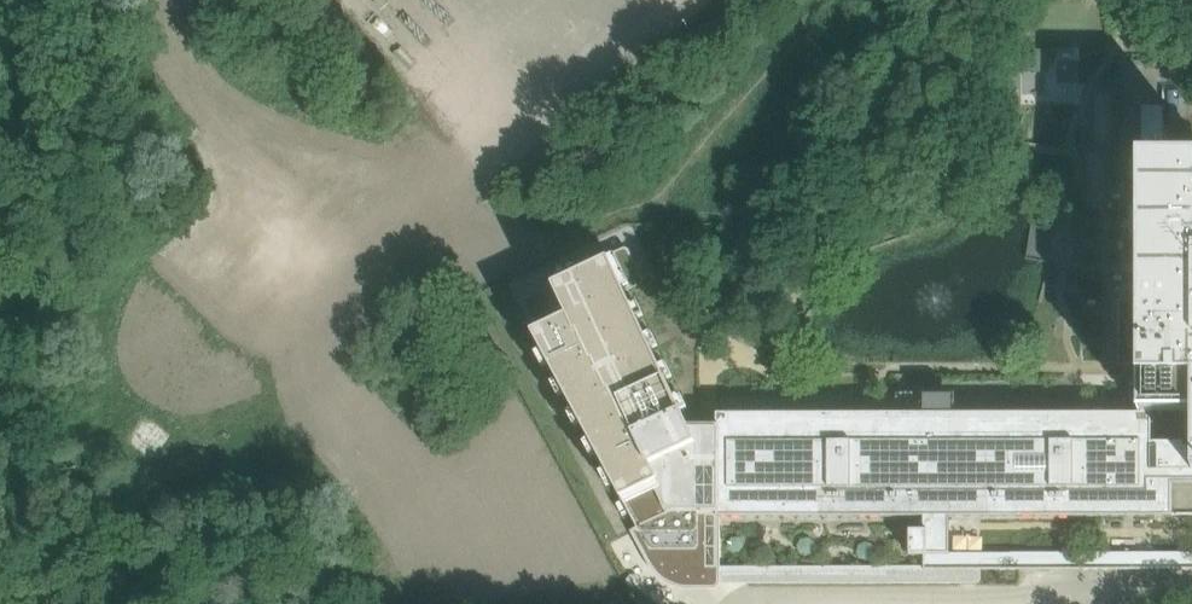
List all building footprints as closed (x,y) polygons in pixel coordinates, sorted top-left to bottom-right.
[(1142,364),(1142,413),(964,413),(896,413),(717,413),(717,427),(717,449),(717,517),(720,517),(925,518),(924,530),(910,530),(910,555),(924,555),(924,566),(924,570),(981,570),(1191,569),(1191,553),(949,554),(949,518),(1191,517),(1191,156),(1164,156),(1164,105),(1142,105),(1142,155),(1142,179),(1142,299),(1142,303),(1132,303),(1132,360),(1142,360),(1142,364)] [(533,333),(533,334),(649,548),(652,554),(656,559),(661,563),(667,566),(673,569),(679,570),(679,577),(698,577),(698,570),(720,570),(720,568),(720,517),(717,517),(717,449),(696,449),(686,427),(626,294),(625,294),(633,290),(633,289),(619,258),(619,257),(618,257),(617,257),(555,286),(554,286),(554,287),(568,317),(567,317),(534,332),(533,333)] [(915,395),(915,411),(955,412),(955,395),(915,395)]
